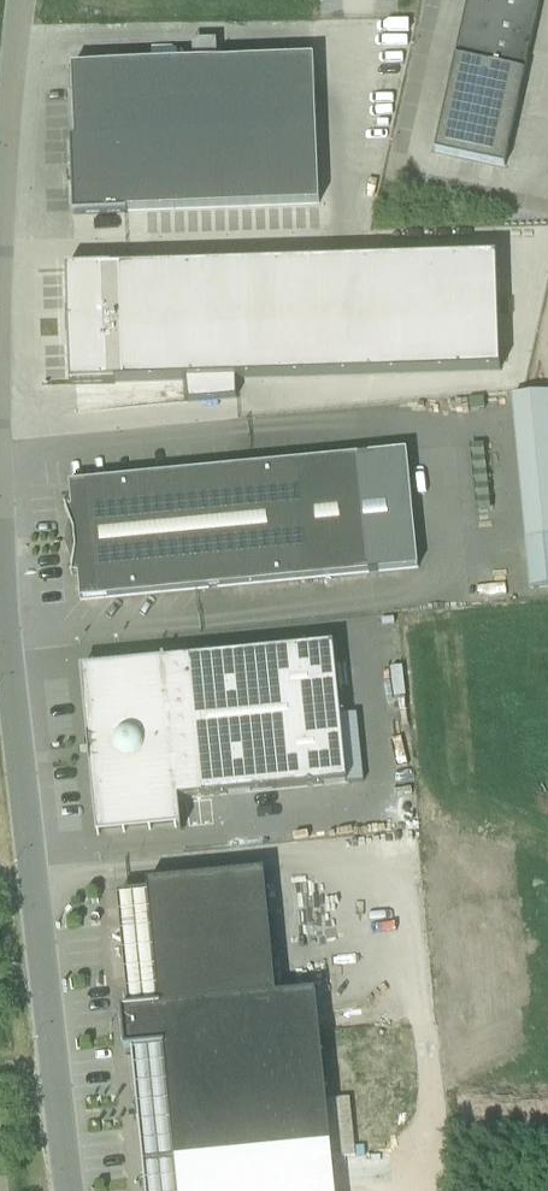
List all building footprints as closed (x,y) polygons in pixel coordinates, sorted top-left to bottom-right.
[(435,153),(505,168),(541,0),(468,0),(435,153)] [(320,205),(314,59),(72,68),(75,141),(71,141),(74,216),(127,214),(127,213),(320,205)] [(498,256),(66,270),(70,386),(187,383),(189,405),(238,400),(238,381),(502,372),(498,256)] [(418,570),(407,453),(70,485),(72,509),(67,511),(67,510),(65,510),(74,534),(75,553),(71,578),(73,578),(74,576),(79,577),(81,602),(418,570)] [(521,493),(526,542),(530,590),(547,588),(547,490),(521,493)] [(333,647),(163,663),(80,671),(97,837),(182,829),(178,797),(346,781),(333,647)] [(325,1090),(350,1088),(343,1030),(320,1033),(316,994),(277,998),(269,916),(265,874),(148,885),(149,895),(118,898),(129,1011),(121,1012),(125,1053),(133,1052),(147,1190),(335,1190),(325,1090)]
